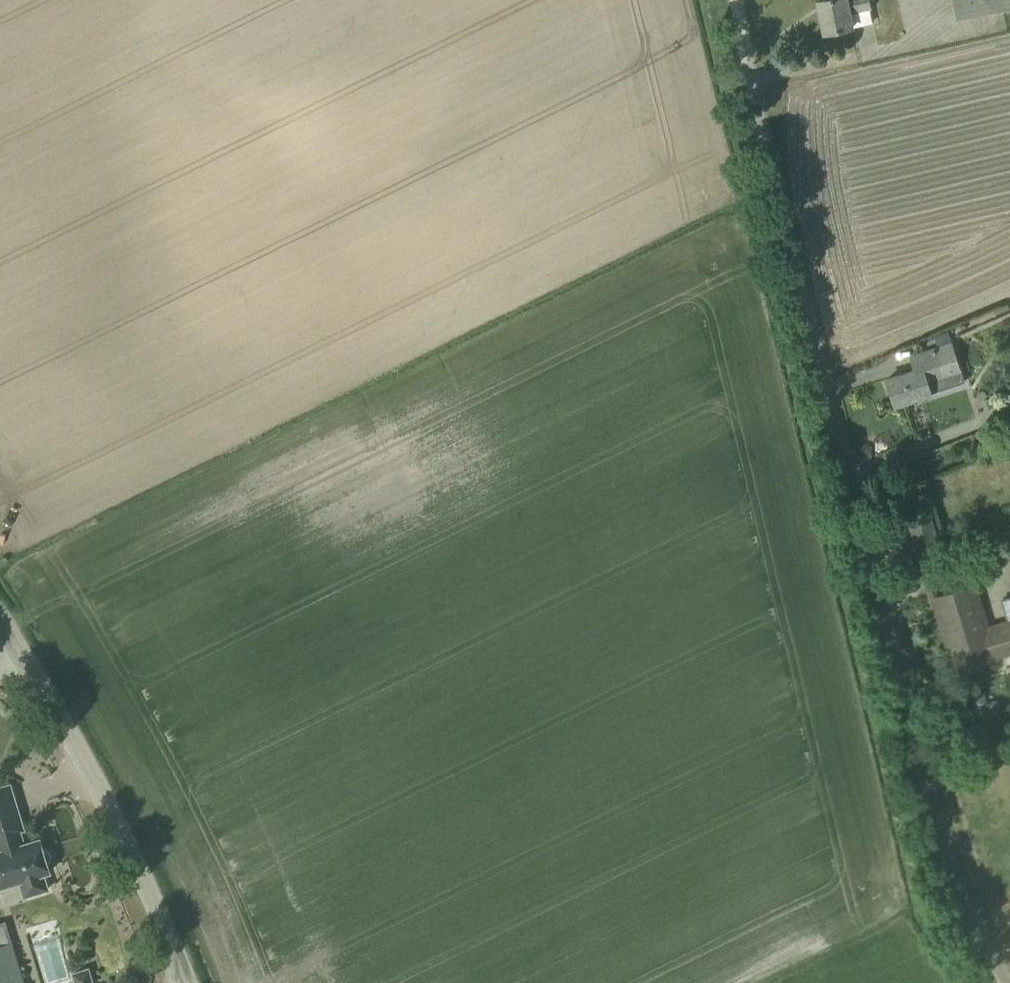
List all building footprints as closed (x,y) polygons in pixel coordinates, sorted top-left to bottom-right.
[(851,27),(855,26),(853,13),(870,9),(870,8),(871,8),(870,0),(821,0),(819,0),(826,32),(851,27)] [(896,405),(931,393),(928,382),(944,377),(948,388),(966,382),(953,343),(940,347),(911,357),(916,370),(888,379),(896,405)] [(886,357),(889,371),(912,366),(909,352),(886,357)] [(902,522),(902,539),(935,539),(935,522),(902,522)] [(975,585),(934,598),(946,636),(948,635),(958,668),(1009,653),(1009,622),(988,628),(975,585)] [(11,783),(0,787),(0,881),(2,888),(20,883),(24,896),(49,888),(44,873),(51,871),(48,860),(51,859),(48,847),(44,848),(41,838),(29,841),(11,783)] [(6,922),(0,924),(0,982),(25,982),(6,922)]
